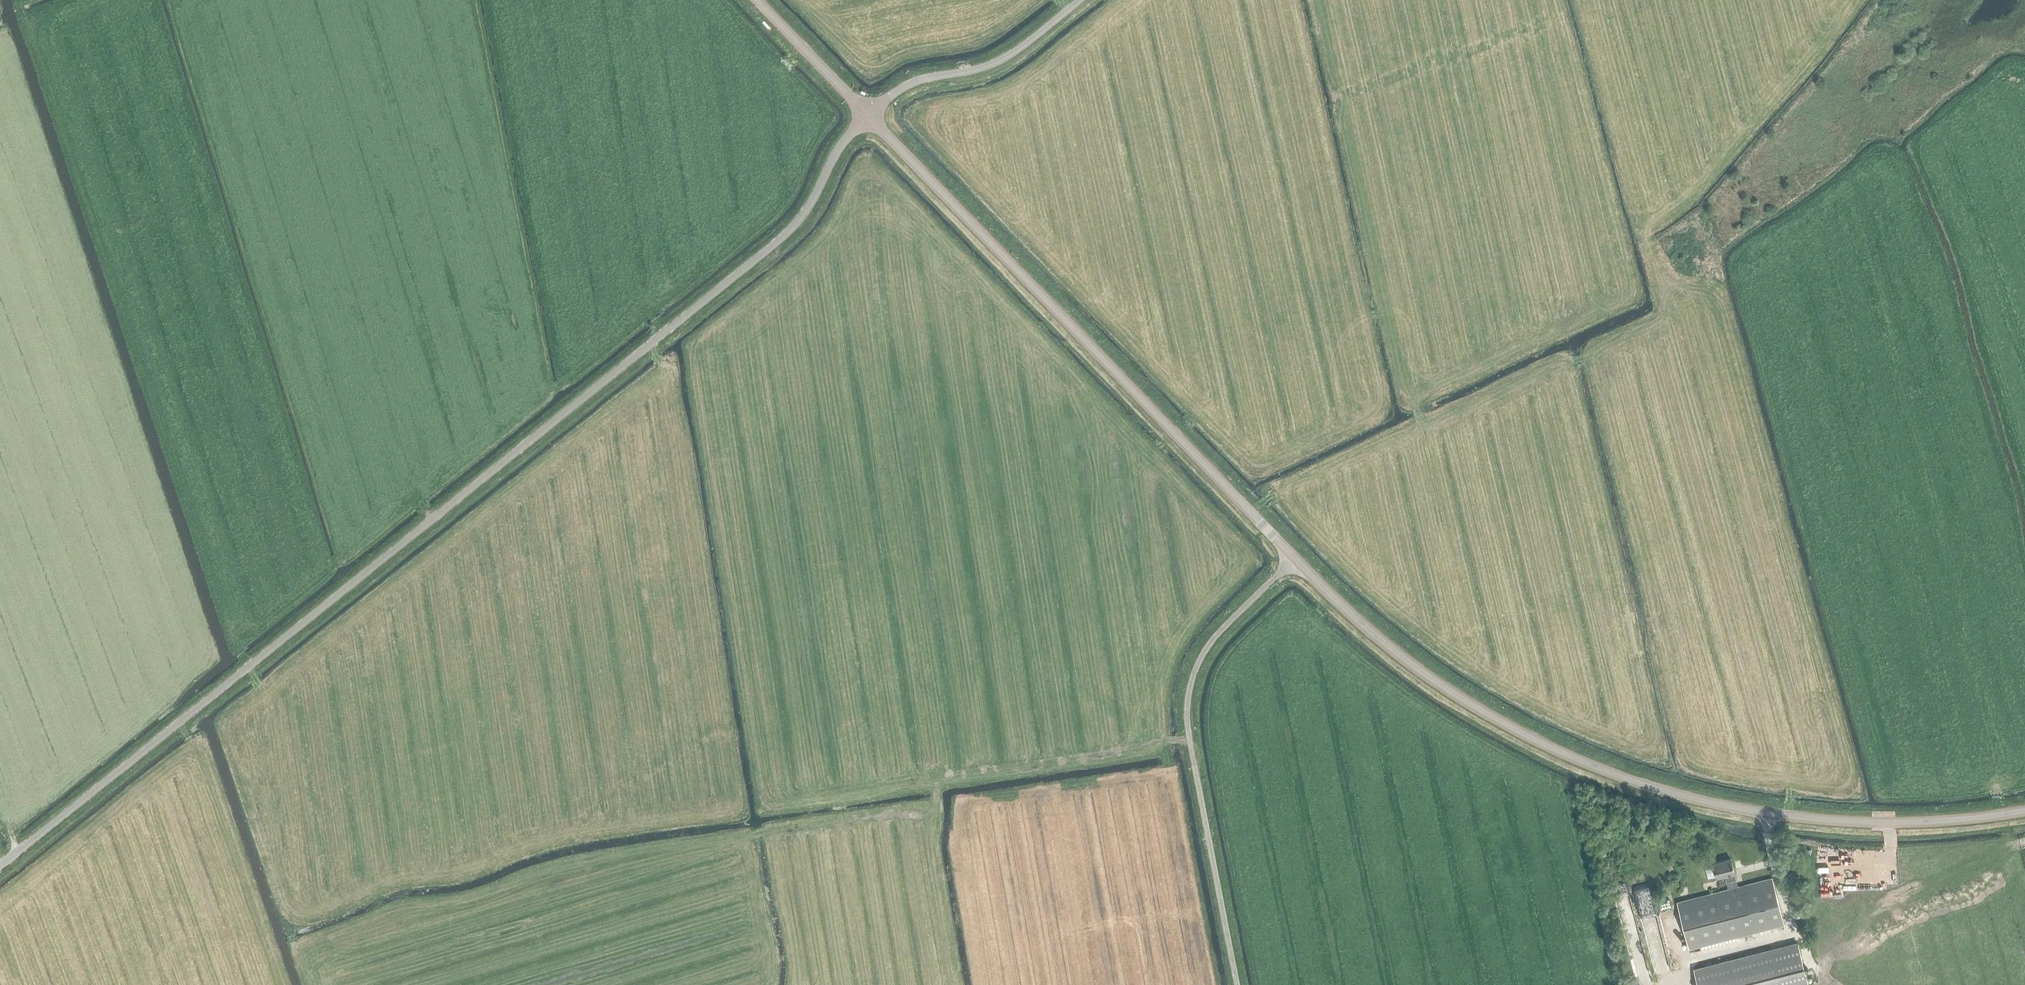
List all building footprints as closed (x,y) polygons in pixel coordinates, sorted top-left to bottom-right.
[(1713,863),(1717,877),(1724,875),(1728,889),(1677,902),(1689,949),(1785,924),(1772,877),(1738,886),(1730,859),(1713,863)] [(1798,944),(1695,971),(1699,984),(1809,984),(1798,944)] [(1631,984),(1640,984),(1638,976),(1629,978),(1631,984)]
